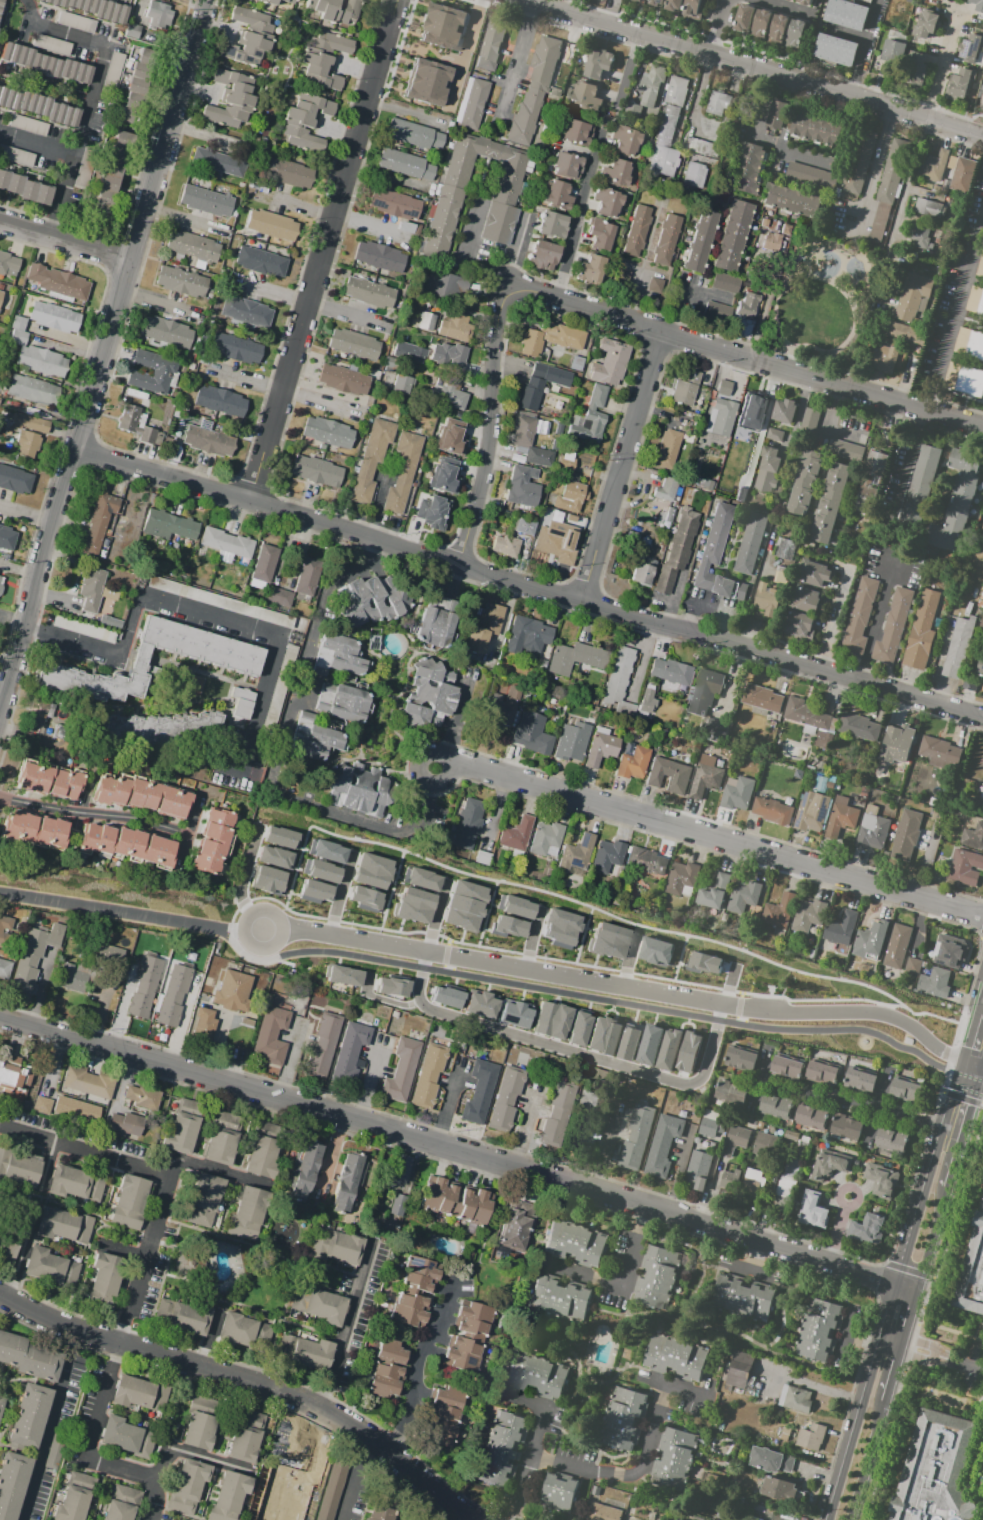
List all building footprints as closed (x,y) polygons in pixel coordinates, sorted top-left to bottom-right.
[(65,9),(66,7),(91,15),(91,17),(121,27),(127,7),(103,0),(35,0),(65,9)] [(150,0),(144,16),(151,19),(148,28),(149,29),(156,31),(158,28),(163,29),(165,25),(169,26),(175,8),(172,7),(150,0)] [(305,8),(307,0),(338,0),(336,7),(338,7),(340,8),(342,0),(362,0),(356,22),(348,20),(347,25),(337,22),(337,24),(319,19),(321,12),(305,8)] [(647,4),(648,0),(664,0),(662,8),(647,4)] [(663,9),(666,0),(683,0),(679,14),(663,9)] [(682,15),(687,0),(706,0),(700,20),(682,15)] [(823,20),(829,0),(843,0),(870,8),(863,31),(823,20)] [(967,3),(980,6),(978,13),(982,14),(982,0),(968,0),(967,3)] [(428,1),(467,13),(455,52),(416,41),(418,34),(423,19),(427,5),(428,1)] [(733,29),(741,3),(742,4),(743,3),(751,5),(751,6),(755,8),(748,34),(733,29)] [(219,55),(223,42),(237,46),(236,49),(241,51),(242,44),(237,43),(241,29),(246,31),(248,24),(229,19),(233,5),(271,16),(268,24),(274,26),(271,35),(272,35),(267,52),(261,50),(256,66),(219,55)] [(750,35),(758,8),(773,12),(765,39),(750,35)] [(941,18),(940,22),(943,23),(941,31),(937,30),(935,37),(930,36),(929,41),(912,36),(919,8),(936,13),(935,16),(941,18)] [(768,39),(776,13),(790,17),(782,43),(768,39)] [(492,74),(473,68),(488,17),(508,23),(492,74)] [(785,45),(793,18),(807,22),(799,49),(785,45)] [(129,23),(141,26),(137,39),(125,35),(129,23)] [(301,80),(305,64),(301,63),(309,36),(317,38),(319,31),(355,41),(351,55),(333,49),(331,56),(336,58),(332,72),(327,70),(325,75),(330,76),(330,74),(344,78),(340,92),(301,80)] [(32,46),(36,32),(72,43),(68,56),(32,46)] [(820,32),(859,44),(852,68),(813,56),(820,32)] [(504,139),(513,113),(515,114),(522,90),(524,90),(531,67),(528,66),(538,34),(561,41),(546,93),(542,92),(526,146),(504,139)] [(971,34),(982,37),(982,48),(979,61),(976,60),(974,66),(965,64),(966,60),(959,58),(961,54),(956,52),(958,44),(962,45),(964,40),(968,41),(971,34)] [(899,64),(878,58),(885,36),(906,42),(899,64)] [(6,40),(0,60),(29,69),(28,72),(62,82),(63,79),(87,86),(93,67),(63,58),(63,61),(35,53),(36,49),(6,40)] [(909,49),(925,55),(922,64),(927,65),(925,69),(927,70),(920,91),(898,83),(909,49)] [(141,50),(137,64),(133,63),(125,93),(128,94),(120,123),(141,129),(150,97),(145,96),(152,71),(155,72),(160,55),(141,50)] [(590,51),(582,75),(598,80),(602,70),(610,73),(615,59),(590,51)] [(411,57),(450,69),(439,107),(400,96),(402,91),(406,74),(410,61),(411,57)] [(648,64),(665,68),(654,108),(639,104),(643,91),(636,89),(641,71),(646,72),(648,64)] [(201,119),(205,104),(224,109),(225,105),(229,107),(230,105),(220,102),(224,88),(229,89),(231,84),(226,83),(225,85),(212,81),(216,67),(254,78),(249,95),(256,97),(251,115),(248,114),(245,123),(241,122),(239,129),(201,119)] [(960,75),(962,67),(977,71),(974,82),(971,81),(967,98),(956,95),(955,100),(944,97),(950,74),(953,75),(954,73),(960,75)] [(468,73),(489,80),(475,131),(453,125),(468,73)] [(680,107),(661,101),(670,73),(688,79),(685,87),(686,88),(680,107)] [(599,115),(603,103),(594,100),(597,90),(579,84),(572,107),(599,115)] [(17,111),(18,109),(46,117),(45,119),(76,129),(81,111),(51,102),(52,99),(23,90),(22,93),(0,86),(0,106),(17,111)] [(710,88),(732,95),(728,111),(723,109),(721,118),(703,112),(710,88)] [(284,143),(286,135),(282,134),(285,124),(283,123),(288,106),(294,108),(298,92),(337,103),(333,117),(319,113),(320,110),(315,109),(312,119),(314,120),(312,128),(304,126),(303,129),(309,130),(307,134),(326,140),(322,154),(284,143)] [(625,101),(621,114),(638,120),(642,107),(625,101)] [(774,102),(788,106),(781,131),(767,127),(774,102)] [(678,107),(666,148),(677,151),(670,176),(647,169),(666,104),(678,107)] [(844,125),(831,121),(820,117),(808,114),(798,111),(791,134),(837,148),(844,125)] [(46,137),(9,126),(12,113),(50,125),(46,137)] [(393,119),(387,138),(430,151),(431,148),(443,152),(448,136),(393,119)] [(566,120),(594,127),(588,149),(560,142),(566,120)] [(878,131),(858,126),(841,190),(860,195),(878,131)] [(614,127),(610,140),(618,143),(614,153),(636,159),(643,137),(614,127)] [(117,132),(108,161),(105,160),(96,189),(99,190),(90,219),(109,225),(117,198),(113,197),(124,161),(127,162),(135,137),(117,132)] [(713,158),(717,145),(689,136),(684,149),(713,158)] [(873,198),(891,204),(910,142),(892,136),(873,198)] [(510,247),(479,238),(498,168),(473,162),(444,258),(421,250),(455,137),(527,156),(513,210),(521,212),(510,247)] [(743,143),(768,150),(754,197),(729,189),(730,186),(733,176),(736,164),(740,153),(741,150),(743,143)] [(32,168),(0,158),(0,144),(35,155),(32,168)] [(194,165),(199,147),(248,161),(243,179),(194,165)] [(380,169),(385,150),(428,162),(427,164),(439,168),(435,185),(380,169)] [(942,150),(950,152),(940,188),(917,182),(925,155),(939,159),(942,150)] [(557,153),(551,172),(578,181),(584,161),(557,153)] [(301,189),(260,177),(266,155),(315,169),(310,189),(301,187),(301,189)] [(977,161),(959,156),(949,189),(967,194),(977,161)] [(600,166),(595,182),(625,191),(633,164),(612,157),(608,168),(600,166)] [(686,160),(680,183),(700,189),(707,165),(686,160)] [(788,160),(783,178),(829,191),(834,173),(788,160)] [(19,196),(18,199),(46,208),(51,190),(24,181),(25,179),(0,171),(0,190),(19,196)] [(549,179),(542,203),(568,211),(572,198),(564,196),(568,185),(549,179)] [(768,183),(762,204),(817,220),(824,199),(811,195),(795,191),(782,187),(768,183)] [(185,184),(224,195),(225,192),(231,194),(230,197),(234,198),(229,217),(220,215),(220,217),(186,207),(186,205),(179,203),(185,184)] [(599,187),(595,199),(604,202),(600,215),(618,220),(626,196),(599,187)] [(376,189),(371,209),(422,222),(427,202),(376,189)] [(919,198),(915,213),(940,220),(945,205),(919,198)] [(731,200),(752,206),(734,272),(712,266),(731,200)] [(638,258),(621,253),(636,204),(653,209),(638,258)] [(257,211),(258,209),(292,219),(291,221),(300,223),(295,243),(245,229),(250,209),(257,211)] [(680,270),(699,275),(717,213),(699,209),(683,270),(680,270)] [(544,210),(536,232),(564,241),(571,219),(544,210)] [(667,268),(649,263),(664,211),(682,216),(667,268)] [(759,225),(761,217),(768,219),(766,227),(759,225)] [(593,218),(588,235),(595,237),(591,249),(608,254),(617,226),(593,218)] [(780,232),(787,234),(790,226),(782,224),(780,232)] [(931,249),(916,245),(918,240),(908,237),(912,225),(930,231),(927,240),(933,242),(931,249)] [(171,230),(179,232),(179,230),(214,240),(214,242),(221,244),(215,265),(165,251),(171,230)] [(775,252),(780,235),(764,230),(759,247),(775,252)] [(361,241),(355,260),(402,275),(408,256),(361,241)] [(534,241),(526,264),(553,273),(561,249),(534,241)] [(240,245),(291,259),(285,278),(276,275),(275,278),(241,268),(241,266),(235,264),(240,245)] [(16,279),(0,274),(0,251),(23,258),(16,279)] [(576,281),(596,286),(604,261),(590,257),(587,267),(580,265),(576,281)] [(32,265),(26,283),(86,301),(92,283),(32,265)] [(155,284),(157,278),(157,274),(159,271),(161,265),(173,269),(174,267),(197,273),(196,275),(208,278),(202,297),(196,296),(196,297),(182,293),(178,294),(175,291),(162,288),(162,286),(155,284)] [(748,267),(744,280),(758,284),(762,271),(748,267)] [(430,271),(424,295),(458,304),(461,292),(468,294),(471,282),(430,271)] [(891,316),(927,327),(932,312),(924,310),(921,319),(913,317),(915,313),(921,315),(933,280),(907,271),(891,316)] [(712,272),(736,278),(732,295),(708,289),(712,272)] [(658,295),(663,281),(650,276),(645,290),(658,295)] [(349,277),(343,297),(393,312),(399,292),(349,277)] [(973,286),(982,289),(982,318),(966,313),(973,286)] [(734,314),(743,317),(751,319),(756,301),(757,302),(759,295),(744,291),(741,301),(737,300),(734,314)] [(220,295),(231,298),(232,296),(267,306),(266,308),(273,310),(267,329),(214,314),(220,295)] [(35,301),(29,323),(78,337),(84,316),(35,301)] [(704,302),(729,308),(724,325),(700,319),(704,302)] [(438,317),(433,334),(413,328),(418,311),(438,317)] [(437,336),(470,345),(475,328),(467,326),(469,319),(452,314),(450,321),(442,319),(437,336)] [(7,342),(27,347),(30,335),(25,334),(29,320),(13,316),(7,342)] [(140,335),(145,316),(152,318),(153,316),(167,320),(171,320),(174,322),(188,326),(187,329),(197,331),(192,349),(140,335)] [(876,317),(872,330),(923,346),(927,333),(876,317)] [(542,320),(587,333),(582,353),(542,342),(544,333),(539,332),(542,320)] [(961,327),(982,334),(982,362),(953,353),(961,327)] [(335,328),(329,348),(378,364),(384,344),(335,328)] [(526,328),(539,332),(544,333),(542,342),(539,353),(536,352),(535,357),(520,353),(526,328)] [(262,345),(257,364),(250,362),(249,365),(215,355),(216,352),(209,350),(214,331),(226,335),(226,334),(252,341),(251,342),(262,345)] [(602,340),(632,348),(621,389),(591,380),(595,366),(605,369),(609,353),(600,350),(602,340)] [(463,377),(470,350),(437,341),(429,368),(463,377)] [(393,356),(397,343),(428,352),(424,365),(393,356)] [(894,376),(870,368),(877,344),(901,352),(894,376)] [(22,346),(16,367),(67,381),(73,361),(22,346)] [(125,385),(130,369),(151,375),(152,370),(131,364),(136,349),(179,361),(175,375),(172,374),(165,397),(125,385)] [(574,358),(571,370),(582,373),(585,361),(574,358)] [(951,363),(982,372),(982,400),(944,389),(951,363)] [(325,364),(319,383),(368,399),(374,380),(325,364)] [(536,365),(533,378),(547,382),(572,389),(575,376),(536,365)] [(687,370),(703,374),(693,409),(671,403),(678,380),(684,382),(687,370)] [(13,374),(7,394),(58,409),(63,389),(13,374)] [(392,391),(398,375),(417,382),(411,398),(392,391)] [(533,378),(547,382),(539,414),(520,408),(526,385),(530,386),(533,378)] [(721,381),(734,385),(729,400),(742,404),(732,439),(706,431),(721,381)] [(432,401),(465,412),(470,396),(455,392),(457,386),(449,384),(447,389),(437,385),(432,401)] [(198,386),(206,388),(206,385),(241,395),(240,398),(247,400),(242,419),(193,405),(198,386)] [(595,385),(610,389),(604,411),(598,409),(597,413),(608,416),(600,445),(568,436),(572,424),(583,427),(595,385)] [(749,396),(744,412),(760,416),(765,400),(749,396)] [(772,420),(792,426),(797,408),(794,408),(795,404),(786,401),(786,404),(777,401),(772,420)] [(138,441),(140,435),(116,428),(124,403),(141,408),(140,413),(147,415),(144,426),(157,429),(157,431),(164,433),(160,446),(153,444),(153,445),(138,441)] [(806,409),(819,414),(813,435),(799,431),(806,409)] [(17,414),(12,430),(21,433),(15,452),(35,458),(41,435),(50,437),(54,424),(17,414)] [(310,416),(304,436),(351,450),(357,431),(310,416)] [(435,448),(458,454),(463,435),(460,434),(462,425),(442,420),(435,448)] [(531,448),(514,444),(519,420),(536,424),(531,448)] [(376,421),(398,428),(385,467),(378,465),(373,482),(379,484),(371,509),(351,503),(376,421)] [(741,422),(757,426),(750,453),(733,449),(741,422)] [(188,424),(232,436),(226,458),(182,445),(188,424)] [(666,430),(683,436),(671,471),(651,465),(655,453),(658,454),(666,430)] [(770,430),(767,439),(782,444),(786,435),(770,430)] [(884,431),(897,435),(892,451),(880,448),(884,431)] [(403,433),(425,439),(402,517),(384,511),(390,488),(395,490),(400,472),(392,469),(403,433)] [(838,441),(834,455),(862,464),(866,450),(838,441)] [(925,444),(942,450),(918,524),(901,518),(925,444)] [(764,447),(779,452),(778,458),(784,460),(775,494),(763,495),(756,488),(765,458),(761,457),(764,447)] [(531,448),(527,464),(552,470),(556,454),(531,448)] [(951,466),(964,470),(945,530),(931,525),(925,544),(956,554),(982,471),(982,458),(956,449),(951,466)] [(805,450),(824,455),(807,518),(787,512),(805,450)] [(872,452),(890,457),(873,512),(855,506),(872,452)] [(425,486),(453,494),(458,478),(455,477),(457,470),(454,469),(457,461),(438,455),(435,463),(433,463),(430,475),(428,475),(425,486)] [(560,455),(578,460),(574,475),(556,470),(560,455)] [(297,456),(291,476),(340,490),(346,470),(297,456)] [(811,540),(830,545),(852,469),(833,464),(811,540)] [(31,496),(36,477),(0,467),(0,487),(31,496)] [(537,508),(510,502),(517,468),(540,473),(539,479),(529,477),(527,484),(542,488),(537,508)] [(664,478),(681,482),(675,504),(653,498),(655,487),(662,489),(664,478)] [(567,482),(563,498),(553,496),(550,509),(582,517),(585,503),(589,504),(592,493),(586,491),(587,487),(567,482)] [(98,491),(120,497),(115,515),(107,513),(94,555),(80,551),(98,491)] [(418,497),(425,500),(427,494),(448,500),(443,518),(445,519),(441,532),(426,527),(426,524),(420,522),(421,519),(413,516),(418,497)] [(718,503),(736,508),(719,568),(710,565),(708,574),(750,587),(745,603),(694,588),(718,503)] [(656,592),(670,596),(677,570),(686,572),(701,516),(692,513),(693,510),(683,507),(667,567),(663,566),(656,592)] [(147,509),(141,530),(188,545),(195,524),(147,509)] [(752,512),(771,518),(752,579),(734,573),(752,512)] [(534,538),(538,525),(516,518),(512,531),(534,538)] [(16,553),(21,532),(0,526),(0,549),(16,553)] [(202,526),(195,549),(248,566),(255,543),(202,526)] [(541,527),(534,549),(560,557),(558,562),(574,567),(578,552),(564,548),(568,535),(541,527)] [(517,559),(522,543),(505,538),(504,542),(498,540),(494,552),(517,559)] [(774,557),(792,562),(798,544),(779,538),(774,557)] [(258,545),(277,551),(267,584),(249,579),(258,545)] [(292,589),(312,595),(321,562),(301,557),(292,589)] [(630,583),(648,588),(655,563),(637,557),(630,583)] [(805,561),(799,584),(827,592),(829,585),(835,587),(838,574),(829,571),(830,568),(805,561)] [(87,567),(108,573),(96,618),(84,614),(88,598),(81,596),(84,585),(82,584),(87,567)] [(328,595),(355,580),(357,583),(374,574),(378,581),(396,571),(419,613),(391,629),(388,624),(379,629),(374,618),(363,624),(349,632),(328,595)] [(146,588),(291,627),(292,622),(284,620),(286,614),(149,577),(146,588)] [(881,584),(864,578),(842,651),(865,658),(871,639),(865,637),(881,584)] [(761,582),(784,588),(776,621),(753,615),(761,582)] [(264,587),(261,601),(288,609),(292,594),(264,587)] [(792,608),(823,617),(826,606),(820,604),(823,594),(798,587),(792,608)] [(877,642),(872,659),(894,665),(915,593),(899,588),(882,643),(877,642)] [(110,616),(114,591),(101,589),(97,613),(110,616)] [(924,589),(944,595),(934,631),(938,632),(927,672),(903,665),(924,589)] [(432,596),(429,608),(423,611),(418,628),(420,634),(419,642),(441,649),(445,642),(450,637),(455,620),(453,614),(456,602),(432,596)] [(488,604),(506,610),(498,637),(490,635),(483,658),(462,652),(470,627),(480,630),(488,604)] [(470,625),(478,627),(481,610),(472,609),(470,625)] [(784,636),(812,644),(816,631),(812,630),(815,621),(790,614),(784,636)] [(516,617),(543,624),(543,626),(557,630),(551,650),(545,648),(543,656),(519,650),(521,641),(510,638),(516,617)] [(943,674),(960,679),(976,619),(973,618),(971,623),(958,619),(943,674)] [(257,677),(264,653),(148,619),(130,682),(115,678),(113,684),(45,664),(39,685),(121,709),(126,694),(141,699),(156,648),(257,677)] [(310,672),(322,630),(362,641),(358,657),(374,662),(369,678),(330,668),(327,678),(310,672)] [(548,672),(557,645),(572,650),(575,642),(614,654),(608,673),(573,662),(568,679),(548,672)] [(604,703),(616,706),(613,715),(634,721),(638,707),(622,703),(636,657),(620,652),(604,703)] [(982,654),(982,679),(975,677),(982,654)] [(459,691),(451,719),(432,713),(429,724),(413,734),(400,713),(414,666),(435,656),(443,671),(457,676),(453,689),(459,691)] [(694,669),(669,661),(668,665),(656,662),(652,677),(689,687),(694,669)] [(701,669),(726,676),(720,697),(716,696),(713,708),(709,707),(706,717),(689,712),(701,669)] [(966,677),(980,681),(977,693),(963,689),(966,677)] [(263,723),(273,726),(285,686),(275,683),(263,723)] [(322,683),(313,711),(361,725),(369,718),(373,706),(367,695),(322,683)] [(747,684),(741,703),(781,715),(786,699),(773,695),(774,692),(747,684)] [(510,686),(522,689),(511,730),(498,726),(494,741),(480,737),(490,699),(505,703),(510,686)] [(234,687),(258,695),(247,727),(230,722),(237,699),(231,697),(234,687)] [(640,711),(653,714),(657,702),(651,700),(654,691),(646,689),(640,711)] [(790,698),(805,702),(804,707),(822,711),(820,716),(831,719),(828,731),(785,719),(790,698)] [(299,710),(286,752),(324,765),(353,748),(338,723),(299,710)] [(845,712),(839,732),(876,743),(881,723),(845,712)] [(524,713),(546,720),(541,735),(555,739),(549,760),(510,749),(516,727),(519,728),(524,713)] [(89,720),(84,743),(100,749),(215,744),(224,714),(89,720)] [(710,720),(706,735),(725,741),(730,725),(710,720)] [(574,723),(591,728),(580,763),(568,759),(566,765),(553,761),(564,725),(572,728),(574,723)] [(889,727),(880,761),(893,765),(894,760),(906,764),(915,733),(908,731),(908,728),(904,726),(903,731),(889,727)] [(622,740),(616,759),(603,756),(598,772),(586,769),(596,733),(622,740)] [(925,736),(919,757),(959,768),(965,747),(925,736)] [(635,746),(652,751),(643,780),(630,776),(629,781),(616,778),(623,754),(632,757),(635,746)] [(647,787),(655,758),(694,769),(686,797),(668,792),(672,778),(665,776),(661,791),(647,787)] [(320,802),(341,762),(383,774),(383,819),(320,802)] [(20,763),(83,777),(77,803),(15,789),(20,763)] [(699,764),(726,771),(722,790),(707,786),(703,802),(690,799),(699,764)] [(99,776),(116,781),(117,779),(131,783),(132,779),(146,783),(147,780),(192,794),(184,822),(156,813),(155,817),(126,808),(125,811),(111,806),(111,808),(91,803),(99,776)] [(740,777),(737,789),(728,786),(722,810),(735,813),(736,809),(750,813),(758,782),(740,777)] [(807,792),(831,799),(821,831),(808,827),(807,832),(795,828),(807,792)] [(975,796),(971,810),(982,814),(982,799),(975,796)] [(757,798),(752,815),(776,822),(775,825),(791,830),(797,810),(757,798)] [(469,853),(448,846),(463,799),(484,806),(469,853)] [(835,804),(861,811),(855,832),(841,827),(837,841),(825,838),(835,804)] [(209,809),(234,816),(217,875),(192,868),(209,809)] [(905,810),(925,815),(911,865),(891,859),(905,810)] [(66,825),(60,850),(1,836),(7,811),(66,825)] [(495,845),(500,827),(516,832),(522,812),(535,816),(525,853),(495,845)] [(865,814),(892,822),(883,853),(871,850),(870,853),(855,848),(865,814)] [(175,843),(168,871),(78,848),(85,821),(175,843)] [(978,833),(966,829),(961,846),(982,852),(982,823),(981,822),(978,833)] [(296,851),(301,835),(263,823),(258,839),(296,851)] [(541,860),(529,856),(538,827),(547,830),(549,824),(564,829),(555,854),(545,850),(541,860)] [(581,832),(596,837),(586,870),(572,866),(569,874),(556,870),(564,845),(576,849),(581,832)] [(347,848),(314,838),(309,854),(341,865),(347,848)] [(589,870),(605,875),(608,866),(618,869),(626,845),(610,840),(609,844),(598,841),(589,870)] [(295,855),(260,843),(255,860),(290,871),(295,855)] [(629,847),(623,866),(660,876),(665,857),(629,847)] [(959,850),(982,858),(982,870),(973,867),(972,872),(982,875),(977,889),(949,881),(959,850)] [(385,890),(391,860),(358,853),(351,882),(385,890)] [(303,877),(336,883),(339,865),(306,860),(303,877)] [(685,862),(700,866),(694,888),(683,885),(679,898),(661,893),(670,862),(684,866),(685,862)] [(254,865),(249,887),(280,893),(285,872),(254,865)] [(404,885),(436,891),(440,874),(407,868),(404,885)] [(716,872),(727,875),(717,911),(695,904),(699,891),(710,895),(716,872)] [(328,901),(331,885),(299,879),(296,899),(319,903),(319,899),(328,901)] [(474,932),(487,889),(453,879),(440,923),(474,932)] [(759,886),(753,906),(739,902),(736,911),(728,908),(736,885),(747,889),(749,883),(759,886)] [(382,892),(350,885),(346,904),(378,911),(382,892)] [(426,924),(434,895),(400,886),(392,915),(426,924)] [(758,921),(782,927),(791,895),(780,893),(776,908),(763,904),(758,921)] [(498,913),(531,918),(534,901),(501,896),(498,913)] [(806,933),(789,928),(798,898),(824,906),(818,928),(809,925),(806,933)] [(571,951),(580,917),(547,908),(539,936),(550,939),(548,945),(571,951)] [(842,909),(857,914),(847,948),(818,940),(824,922),(837,926),(842,909)] [(522,938),(526,922),(494,914),(489,933),(504,937),(505,933),(522,938)] [(7,948),(15,920),(0,916),(0,946),(7,948)] [(629,930),(596,921),(587,950),(620,960),(629,930)] [(30,930),(50,935),(54,922),(71,927),(64,953),(48,948),(44,962),(41,962),(39,969),(43,970),(39,984),(42,985),(39,995),(34,994),(33,998),(12,992),(30,930)] [(850,955),(875,962),(885,926),(874,923),(870,936),(856,932),(850,955)] [(910,930),(895,925),(883,967),(898,971),(910,930)] [(935,928),(958,934),(952,959),(948,958),(945,968),(926,962),(935,928)] [(673,944),(643,936),(637,959),(667,968),(673,944)] [(126,952),(102,946),(97,966),(121,972),(126,952)] [(722,958),(690,950),(686,967),(717,975),(722,958)] [(128,1015),(149,1021),(166,962),(144,956),(128,1015)] [(909,957),(918,960),(915,973),(905,970),(909,957)] [(8,982),(13,965),(0,961),(0,979),(8,982)] [(67,963),(78,965),(77,971),(79,971),(80,964),(100,969),(97,983),(86,980),(82,993),(60,987),(67,963)] [(918,973),(926,975),(929,964),(950,970),(944,989),(948,990),(945,999),(913,990),(918,973)] [(324,985),(362,992),(366,972),(328,965),(324,985)] [(174,966),(194,971),(178,1031),(157,1025),(174,966)] [(226,969),(257,979),(251,1000),(254,1001),(249,1017),(210,1005),(215,988),(220,990),(226,969)] [(371,995),(410,1001),(414,981),(388,976),(387,981),(374,978),(371,995)] [(430,1002),(459,1010),(464,992),(442,986),(441,991),(434,989),(430,1002)] [(464,1013),(492,1020),(497,1000),(469,993),(464,1013)] [(498,1022),(527,1029),(533,1007),(504,1000),(498,1022)] [(557,1004),(541,1000),(533,1030),(549,1034),(557,1004)] [(549,1034),(564,1038),(572,1008),(557,1004),(549,1034)] [(199,1007),(216,1011),(213,1020),(219,1022),(214,1040),(195,1035),(199,1018),(197,1018),(199,1007)] [(293,1015),(267,1008),(254,1060),(282,1068),(288,1046),(276,1043),(279,1030),(288,1032),(293,1015)] [(568,1040),(582,1044),(591,1012),(576,1008),(568,1040)] [(306,1074),(325,1079),(343,1019),(324,1013),(306,1074)] [(585,1049),(614,1057),(623,1024),(593,1016),(585,1049)] [(348,1023),(375,1030),(370,1049),(363,1047),(357,1069),(360,1070),(355,1088),(332,1082),(348,1023)] [(637,1062),(654,1065),(661,1026),(644,1023),(637,1062)] [(641,1028),(626,1024),(617,1058),(632,1062),(641,1028)] [(681,1030),(666,1026),(656,1068),(671,1071),(681,1030)] [(676,1070),(692,1073),(701,1035),(684,1031),(676,1070)] [(400,1038),(424,1045),(406,1105),(381,1098),(386,1080),(394,1083),(401,1059),(394,1056),(400,1038)] [(429,1044),(450,1050),(432,1112),(410,1106),(429,1044)] [(729,1048),(725,1065),(753,1072),(757,1055),(729,1048)] [(16,1093),(0,1089),(0,1054),(25,1061),(16,1093)] [(775,1057),(803,1065),(798,1081),(771,1073),(775,1057)] [(475,1061),(470,1078),(477,1080),(470,1102),(467,1101),(461,1121),(484,1128),(502,1068),(475,1061)] [(811,1063),(807,1078),(834,1086),(839,1070),(811,1063)] [(70,1064),(63,1087),(110,1101),(116,1078),(101,1073),(99,1079),(85,1075),(87,1069),(70,1064)] [(506,1066),(528,1073),(510,1136),(488,1130),(506,1066)] [(849,1069),(843,1086),(871,1094),(876,1077),(849,1069)] [(719,1078),(729,1081),(728,1084),(745,1089),(740,1105),(713,1098),(719,1078)] [(895,1081),(890,1096),(917,1105),(922,1089),(895,1081)] [(555,1083),(576,1089),(558,1151),(538,1145),(555,1083)] [(131,1085),(126,1103),(159,1112),(164,1094),(131,1085)] [(583,1093),(604,1099),(587,1157),(566,1151),(583,1093)] [(60,1096),(55,1112),(97,1125),(102,1109),(60,1096)] [(765,1096),(760,1112),(788,1121),(794,1101),(782,1098),(781,1101),(765,1096)] [(38,1097),(54,1102),(50,1116),(34,1111),(38,1097)] [(163,1149),(178,1099),(206,1107),(192,1157),(163,1149)] [(635,1105),(657,1111),(639,1173),(618,1167),(635,1105)] [(800,1106),(796,1122),(822,1130),(827,1114),(800,1106)] [(697,1134),(714,1139),(715,1133),(721,1135),(727,1117),(704,1110),(697,1134)] [(215,1111),(243,1119),(230,1168),(201,1160),(215,1111)] [(113,1114),(109,1129),(141,1138),(145,1122),(113,1114)] [(836,1114),(829,1135),(860,1145),(867,1124),(836,1114)] [(686,1122),(661,1115),(644,1176),(668,1183),(673,1164),(667,1162),(674,1138),(681,1140),(686,1122)] [(257,1122),(283,1129),(270,1180),(244,1173),(257,1122)] [(732,1125),(752,1132),(746,1150),(736,1147),(732,1160),(722,1157),(732,1125)] [(784,1137),(787,1129),(800,1134),(797,1142),(784,1137)] [(881,1130),(876,1148),(902,1155),(906,1137),(881,1130)] [(758,1132),(780,1138),(774,1162),(752,1156),(758,1132)] [(303,1140),(323,1146),(307,1202),(287,1196),(303,1140)] [(819,1146),(852,1155),(847,1172),(833,1168),(825,1173),(823,1180),(810,1177),(819,1146)] [(692,1150),(711,1155),(701,1190),(683,1186),(692,1150)] [(8,1153),(40,1161),(33,1189),(0,1180),(8,1153)] [(344,1155),(367,1161),(352,1218),(329,1212),(344,1155)] [(397,1155),(415,1160),(405,1194),(375,1186),(380,1170),(391,1173),(397,1155)] [(869,1159),(864,1176),(877,1180),(873,1192),(894,1198),(902,1168),(869,1159)] [(56,1165),(49,1192),(98,1206),(106,1178),(56,1165)] [(739,1173),(723,1169),(718,1186),(734,1190),(739,1173)] [(749,1169),(765,1174),(763,1179),(767,1180),(760,1202),(741,1197),(749,1169)] [(122,1173),(154,1181),(140,1232),(109,1224),(122,1173)] [(197,1173),(226,1181),(213,1228),(185,1220),(197,1173)] [(429,1176),(496,1196),(487,1230),(420,1211),(429,1176)] [(782,1177),(798,1182),(789,1212),(773,1207),(782,1177)] [(242,1188),(273,1197),(259,1244),(228,1235),(242,1188)] [(824,1229),(829,1210),(818,1207),(821,1195),(805,1192),(798,1222),(824,1229)] [(511,1201),(536,1208),(523,1254),(498,1247),(511,1201)] [(953,1305),(982,1202),(982,1315),(953,1306),(953,1305)] [(42,1207),(35,1233),(88,1248),(95,1221),(42,1207)] [(867,1213),(888,1218),(881,1246),(848,1237),(852,1222),(864,1225),(867,1213)] [(553,1221),(545,1251),(600,1267),(608,1237),(553,1221)] [(14,1262),(22,1234),(0,1228),(0,1258),(14,1262)] [(363,1241),(355,1268),(310,1255),(317,1228),(363,1241)] [(649,1246),(684,1256),(668,1312),(633,1302),(649,1246)] [(31,1247),(22,1274),(76,1292),(85,1265),(31,1247)] [(95,1251),(126,1260),(112,1310),(82,1301),(95,1251)] [(408,1257),(441,1266),(422,1333),(389,1323),(408,1257)] [(536,1274),(526,1310),(587,1327),(596,1291),(536,1274)] [(721,1275),(712,1305),(767,1322),(776,1291),(721,1275)] [(297,1284),(288,1314),(340,1329),(348,1300),(297,1284)] [(811,1298),(844,1307),(828,1365),(796,1356),(811,1298)] [(163,1299),(211,1312),(203,1339),(156,1326),(163,1299)] [(464,1301),(494,1310),(476,1374),(446,1366),(464,1301)] [(223,1312),(216,1339),(268,1353),(276,1326),(223,1312)] [(16,1366),(15,1371),(53,1382),(61,1357),(22,1345),(23,1340),(0,1333),(0,1361),(16,1366)] [(285,1333),(333,1348),(324,1376),(276,1361),(285,1333)] [(656,1333),(646,1366),(701,1383),(711,1350),(656,1333)] [(380,1339),(415,1348),(401,1402),(366,1393),(380,1339)] [(735,1351),(757,1357),(747,1392),(726,1387),(735,1351)] [(515,1354),(506,1383),(560,1400),(569,1370),(515,1354)] [(116,1375),(107,1404),(122,1408),(124,1403),(145,1409),(152,1386),(116,1375)] [(24,1382),(53,1391),(35,1449),(6,1441),(24,1382)] [(422,1440),(449,1447),(464,1390),(437,1383),(422,1440)] [(163,1401),(166,1388),(154,1385),(151,1399),(163,1401)] [(788,1386),(781,1409),(810,1418),(815,1403),(810,1401),(813,1394),(788,1386)] [(616,1387),(650,1397),(634,1454),(600,1445),(616,1387)] [(973,1498),(982,1514),(977,1518),(978,1519),(890,1519),(921,1408),(923,1408),(979,1424),(961,1488),(967,1501),(973,1498)] [(187,1412),(179,1443),(205,1450),(214,1419),(187,1412)] [(498,1412),(530,1421),(511,1488),(479,1478),(498,1412)] [(104,1415),(95,1443),(132,1453),(139,1430),(118,1424),(120,1419),(104,1415)] [(812,1423),(830,1428),(822,1455),(796,1447),(802,1429),(810,1432),(812,1423)] [(233,1425),(224,1456),(251,1463),(259,1432),(233,1425)] [(666,1427),(699,1436),(685,1492),(651,1483),(666,1427)] [(282,1429),(272,1463),(291,1469),(301,1435),(282,1429)] [(305,1441),(300,1459),(316,1463),(320,1445),(305,1441)] [(754,1446),(749,1465),(791,1477),(797,1459),(754,1446)] [(33,1460),(16,1519),(0,1519),(0,1465),(4,1451),(33,1460)] [(352,1462),(334,1519),(314,1519),(334,1457),(352,1462)] [(179,1459),(166,1509),(191,1516),(200,1483),(204,1484),(208,1466),(179,1459)] [(61,1506),(56,1504),(51,1519),(85,1519),(96,1477),(71,1470),(61,1506)] [(208,1519),(234,1519),(244,1477),(221,1471),(208,1519)] [(548,1474),(540,1505),(573,1513),(581,1482),(548,1474)] [(763,1477),(758,1496),(794,1506),(798,1492),(794,1491),(795,1486),(763,1477)] [(105,1518),(101,1517),(100,1519),(131,1519),(139,1490),(115,1483),(105,1518)] [(289,1488),(286,1496),(279,1494),(274,1508),(300,1516),(305,1500),(299,1498),(301,1491),(289,1488)] [(363,1519),(393,1519),(398,1500),(375,1495),(369,1519),(364,1517),(363,1519)] [(588,1519),(620,1519),(623,1511),(593,1503),(588,1519)] [(780,1519),(784,1519),(766,1519),(769,1508),(782,1512),(780,1519)] [(373,1517),(374,1512),(363,1509),(361,1519),(384,1519),(373,1517)]
